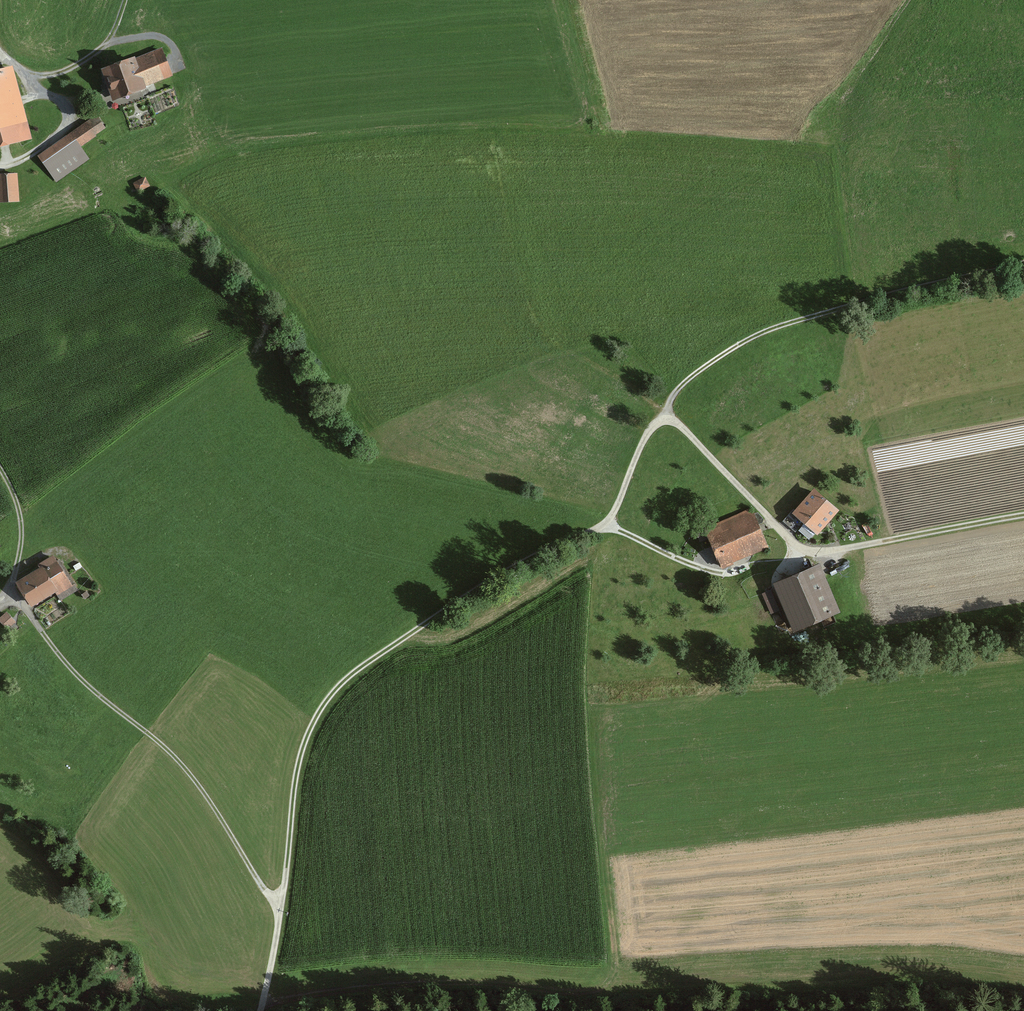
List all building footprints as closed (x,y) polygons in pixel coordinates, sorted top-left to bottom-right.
[(128,57),(96,70),(107,99),(170,74),(161,51),(130,63),(128,57)] [(7,67),(0,69),(0,143),(28,134),(7,67)] [(95,116),(37,157),(55,183),(85,162),(77,150),(105,130),(95,116)] [(0,175),(0,203),(15,202),(12,174),(0,175)] [(144,179),(134,185),(138,192),(148,186),(144,179)] [(809,489),(786,513),(810,536),(833,512),(809,489)] [(750,511),(702,529),(715,563),(763,545),(750,511)] [(55,554),(16,582),(31,602),(49,589),(60,604),(80,590),(55,554)] [(814,566),(767,584),(785,631),(833,612),(814,566)] [(0,617),(0,626),(4,631),(13,623),(4,613),(0,617)]
